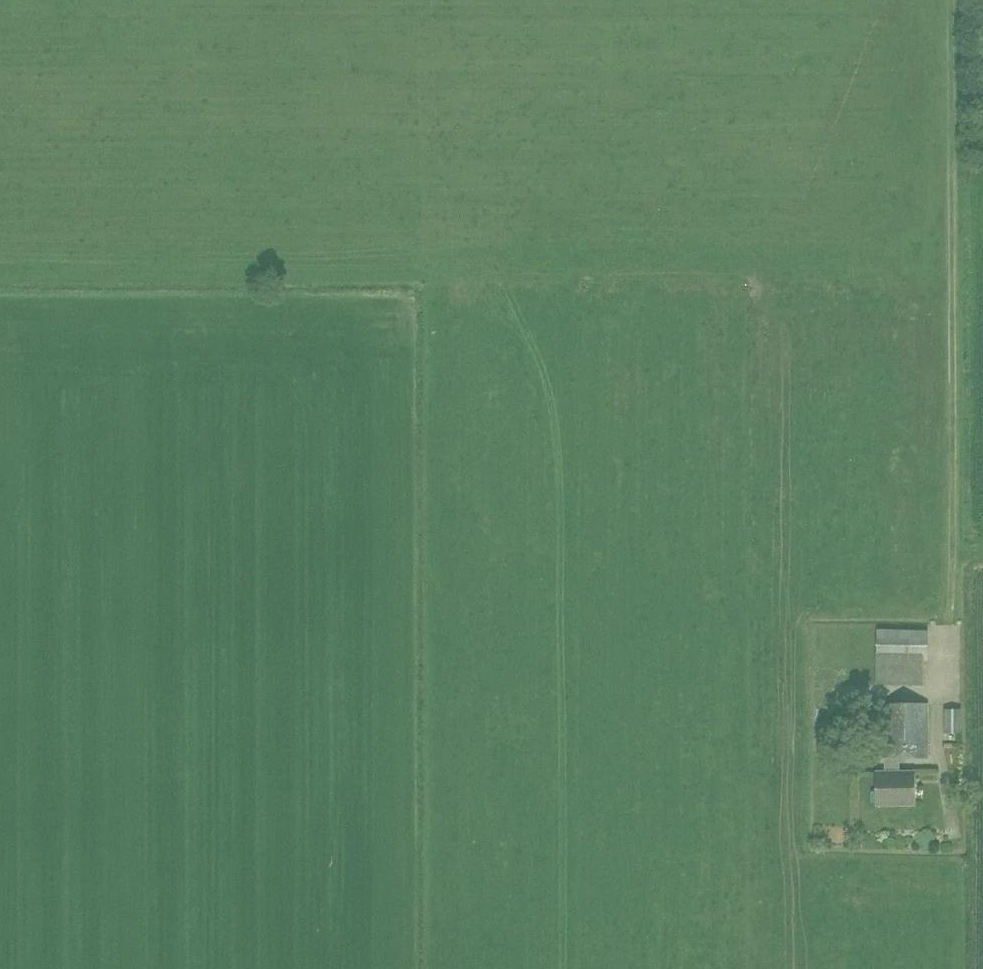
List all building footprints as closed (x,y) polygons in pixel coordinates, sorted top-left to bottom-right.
[(878,632),(877,661),(877,686),(923,685),(923,662),(927,663),(928,633),(878,632)] [(885,760),(886,774),(875,774),(877,808),(915,806),(912,773),(900,774),(899,760),(928,760),(927,706),(883,706),(883,760),(885,760)] [(945,711),(945,734),(961,734),(961,711),(945,711)]
